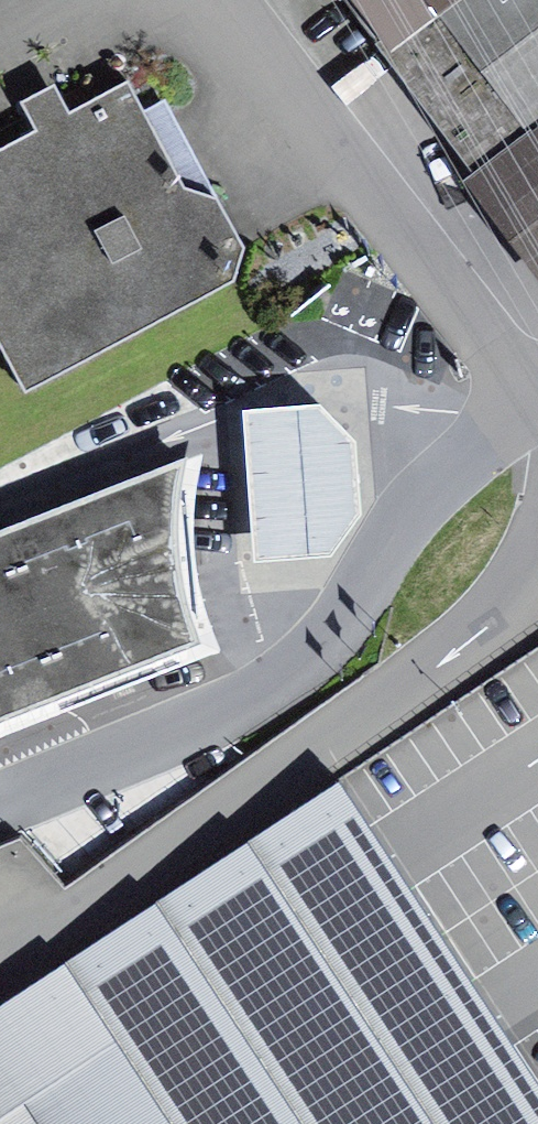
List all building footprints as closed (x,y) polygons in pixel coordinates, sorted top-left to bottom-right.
[(374,30),(414,0),(353,0),(374,30)] [(374,30),(537,251),(537,0),(414,0),(374,30)] [(0,147),(0,356),(22,398),(231,284),(245,247),(217,198),(182,188),(142,111),(127,82),(0,147)] [(164,99),(142,111),(182,188),(217,198),(164,99)] [(319,400),(243,406),(254,555),(324,549),(358,508),(354,436),(319,400)] [(0,721),(0,737),(220,651),(206,606),(200,587),(196,568),(194,549),(193,527),(193,505),(197,481),(203,454),(186,458),(179,498),(177,532),(181,565),(185,597),(200,644),(0,721)] [(200,644),(185,597),(181,565),(177,532),(179,498),(186,458),(0,532),(0,721),(200,644)] [(0,994),(0,1123),(537,1123),(537,1076),(341,773),(0,994)]
